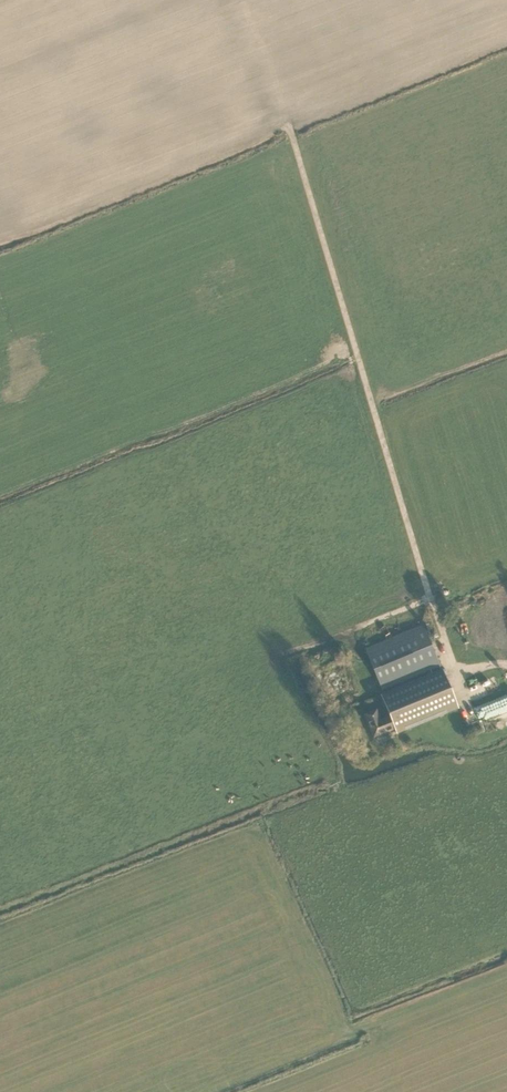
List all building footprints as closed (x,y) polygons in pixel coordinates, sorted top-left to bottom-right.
[(362,648),(380,689),(438,665),(421,623),(362,648)] [(456,708),(440,669),(380,693),(388,713),(378,717),(374,707),(361,712),(371,738),(400,726),(401,730),(424,720),(456,708)]
